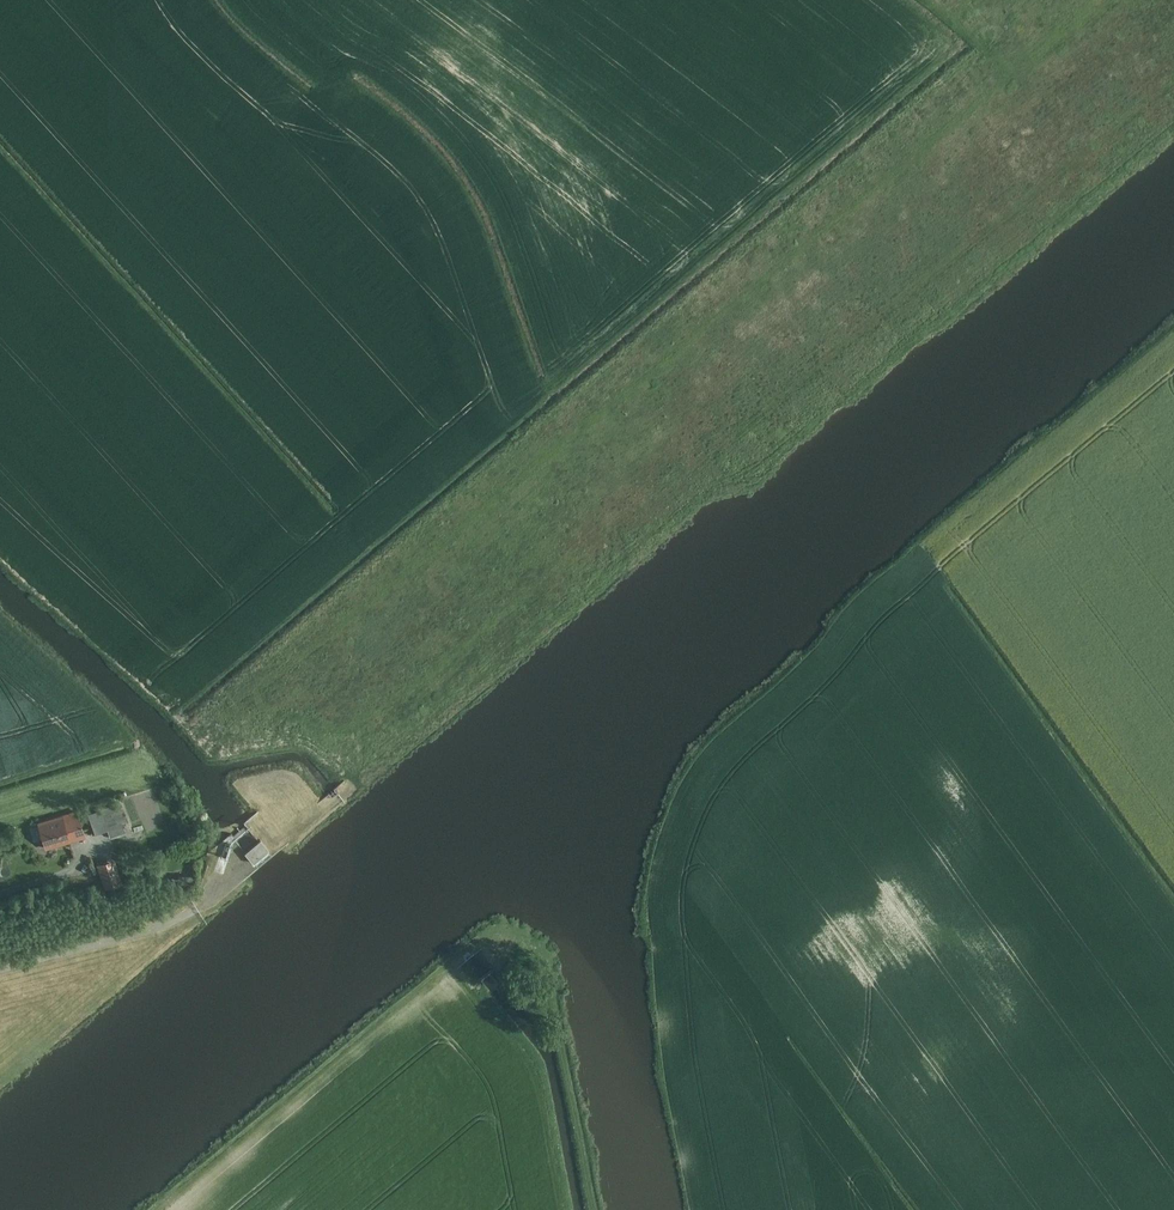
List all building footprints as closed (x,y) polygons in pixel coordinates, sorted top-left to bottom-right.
[(86,807),(94,833),(108,829),(110,837),(128,830),(126,824),(135,821),(127,795),(86,807)] [(37,823),(46,849),(89,835),(81,809),(37,823)] [(254,861),(269,849),(261,839),(246,851),(254,861)] [(123,882),(115,858),(97,864),(105,888),(123,882)]
